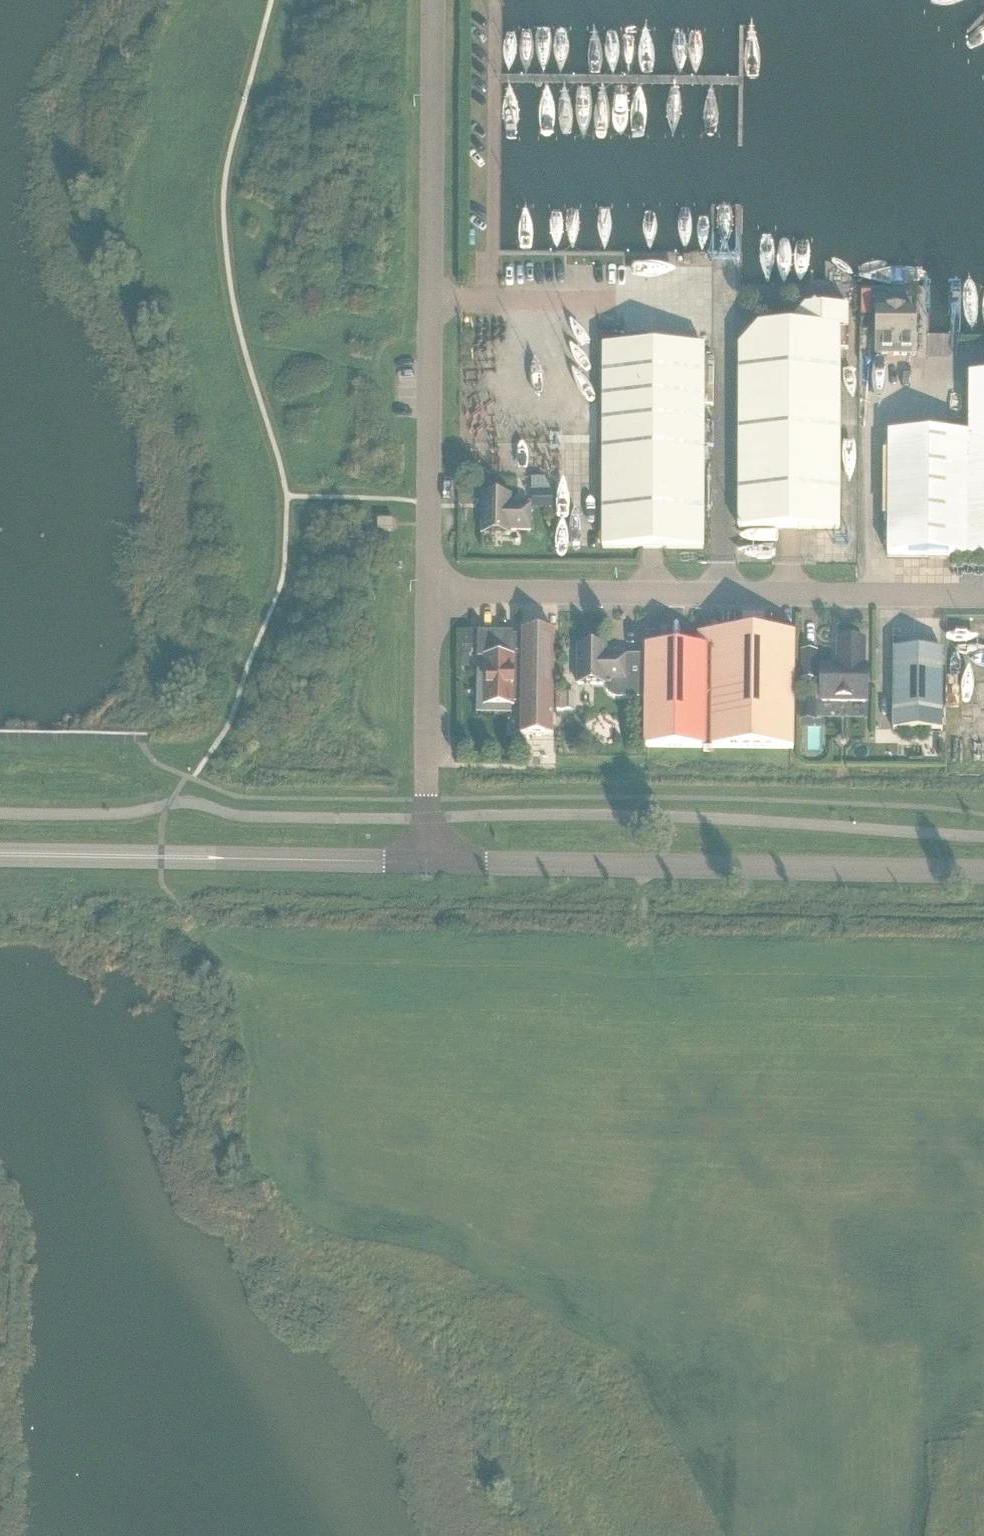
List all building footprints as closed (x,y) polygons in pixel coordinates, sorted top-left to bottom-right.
[(739,528),(839,528),(840,348),(848,348),(848,307),(805,307),(796,316),(796,327),(759,327),(740,347),(739,528)] [(876,314),(875,338),(901,338),(901,356),(915,356),(915,314),(903,314),(903,310),(888,310),(888,314),(876,314)] [(704,548),(704,347),(644,347),(644,343),(640,339),(627,339),(623,343),(623,347),(603,347),(603,547),(704,548)] [(983,556),(983,377),(967,377),(967,435),(888,435),(888,555),(983,556)] [(553,508),(553,490),(531,490),(531,508),(553,508)] [(482,534),(510,534),(510,531),(530,531),(531,506),(511,505),(511,496),(483,495),(482,534)] [(394,518),(378,518),(377,528),(393,529),(394,518)] [(514,635),(514,631),(478,631),(477,657),(489,657),(489,671),(485,671),(485,705),(512,706),(513,703),(521,703),(521,635),(514,635)] [(521,635),(521,703),(521,735),(553,735),(553,632),(521,632),(521,635)] [(603,684),(605,690),(608,694),(613,697),(619,699),(623,698),(646,698),(645,747),(793,748),(794,634),(698,632),(698,647),(646,646),(646,656),(606,656),(606,646),(578,646),(578,684),(603,684)] [(463,634),(463,655),(470,655),(472,655),(472,634),(463,634)] [(866,701),(866,667),(864,667),(865,641),(839,640),(838,666),(822,666),(822,700),(866,701)] [(894,649),(894,729),(942,730),(942,650),(894,649)] [(801,651),(800,679),(817,680),(817,651),(801,651)] [(575,711),(576,694),(560,693),(560,711),(575,711)]
